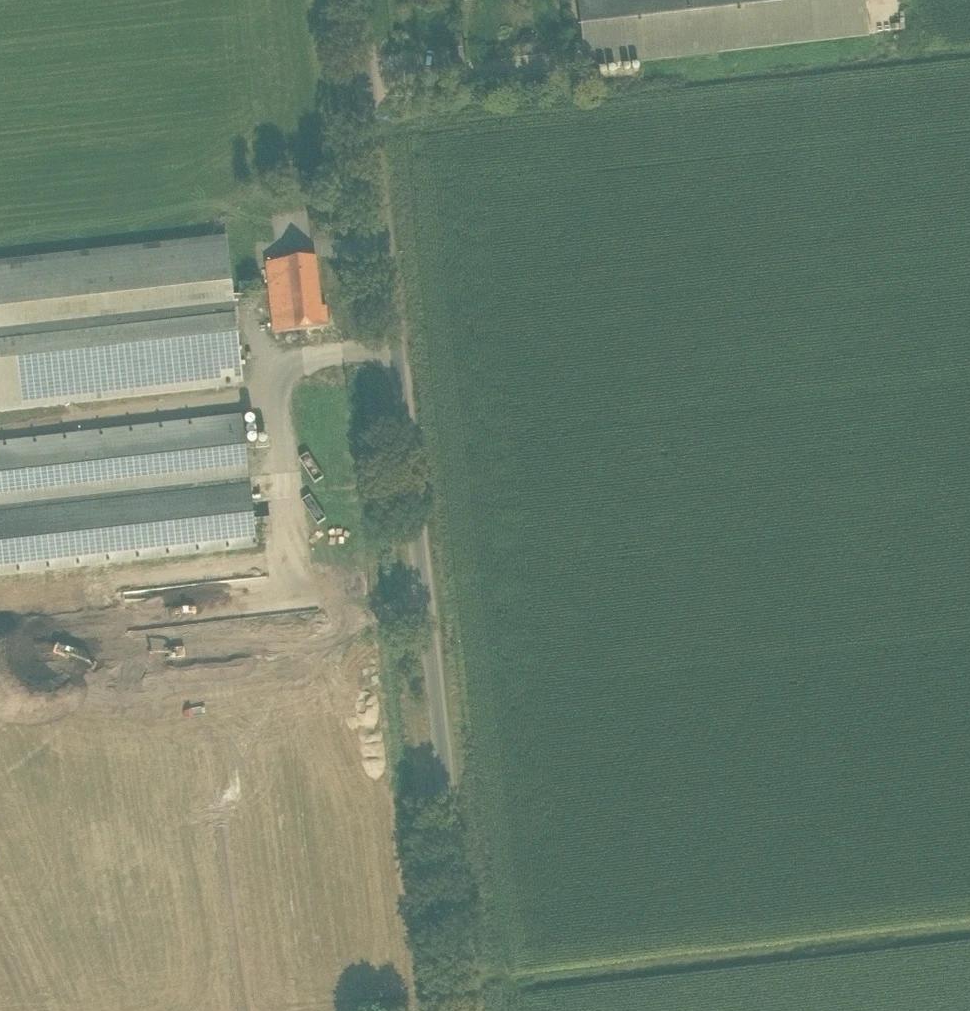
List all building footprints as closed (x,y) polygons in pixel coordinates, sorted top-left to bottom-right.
[(585,68),(869,37),(865,0),(578,0),(585,68)] [(523,38),(519,43),(520,50),(525,54),(532,54),(536,48),(535,42),(530,38),(523,38)] [(0,258),(0,406),(236,386),(224,240),(0,258)] [(264,263),(272,333),(328,326),(326,307),(321,308),(315,257),(264,263)] [(0,439),(0,575),(255,549),(241,415),(0,439)]
